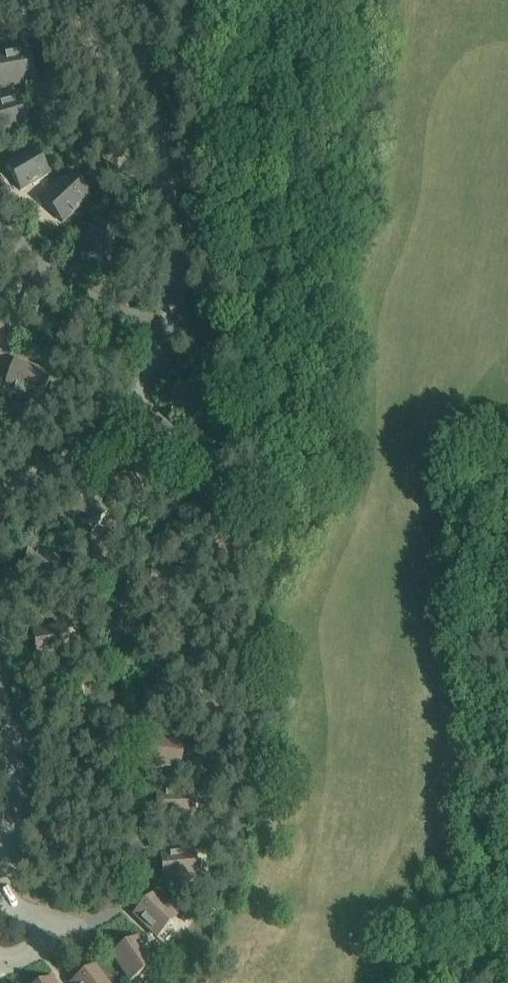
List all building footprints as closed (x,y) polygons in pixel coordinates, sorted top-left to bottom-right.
[(0,55),(0,90),(36,83),(30,49),(0,55)] [(0,104),(0,136),(32,127),(23,97),(0,104)] [(34,148),(5,166),(21,192),(50,175),(34,148)] [(70,172),(40,199),(63,224),(92,197),(70,172)] [(122,236),(96,224),(81,253),(108,266),(122,236)] [(50,373),(14,360),(3,392),(39,404),(50,373)] [(210,391),(180,377),(167,406),(198,419),(210,391)] [(156,418),(135,440),(160,463),(180,440),(156,418)] [(110,512),(83,489),(64,513),(91,535),(110,512)] [(64,626),(31,632),(37,662),(69,657),(64,626)] [(183,744),(151,738),(145,769),(178,775),(183,744)] [(189,792),(156,793),(156,824),(190,824),(189,792)] [(192,851),(160,855),(163,885),(195,882),(192,851)] [(155,893),(133,915),(157,938),(179,916),(155,893)] [(137,936),(110,954),(130,982),(156,965),(137,936)] [(71,982),(109,982),(95,965),(71,982)]
